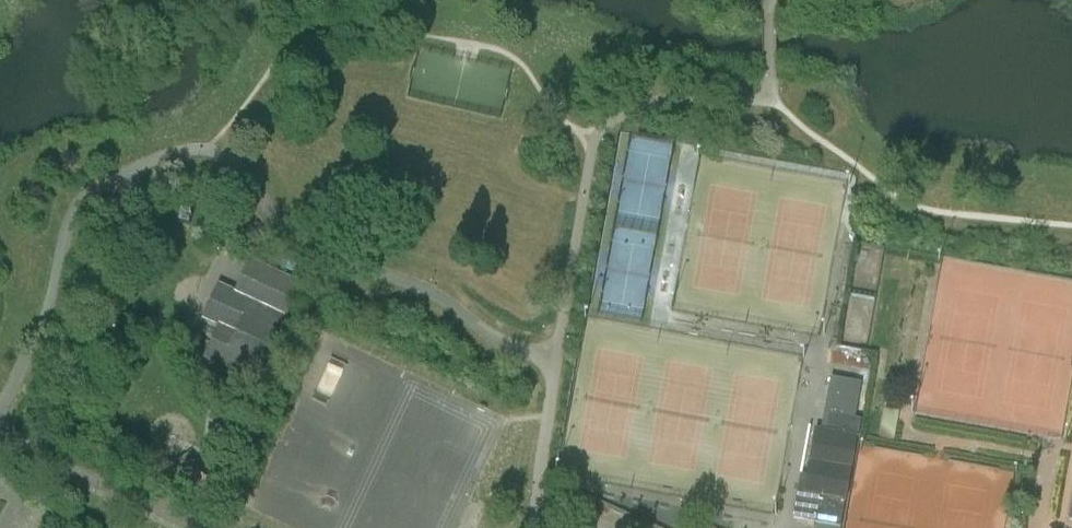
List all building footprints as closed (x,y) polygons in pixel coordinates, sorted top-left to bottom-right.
[(304,283),(251,259),(236,290),(219,283),(202,319),(219,327),(204,358),(257,383),(304,283)] [(829,344),(825,360),(861,368),(865,351),(829,344)] [(859,436),(862,419),(855,418),(860,389),(846,387),(841,415),(829,413),(826,430),(821,429),(813,475),(801,473),(794,518),(842,526),(857,436),(859,436)] [(210,479),(188,469),(177,492),(199,503),(210,479)]
